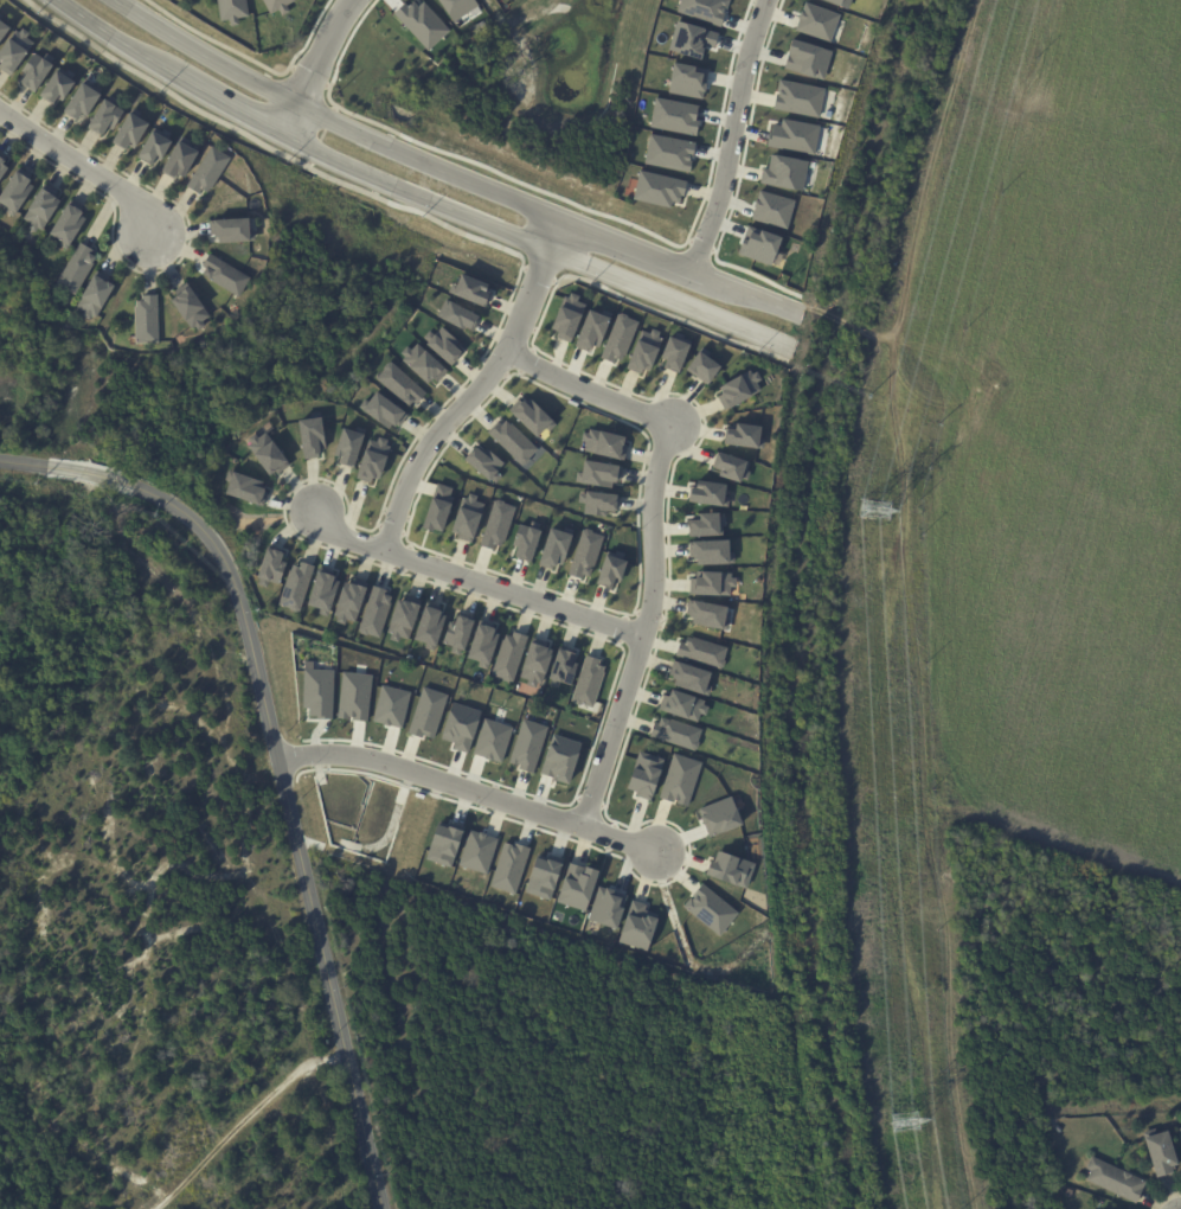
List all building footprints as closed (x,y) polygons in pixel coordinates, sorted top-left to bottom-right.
[(220,21),(217,0),(246,0),(249,17),(237,19),(238,26),(230,27),(229,20),(220,21)] [(270,15),(262,0),(294,0),(295,1),(285,6),(289,13),(282,17),(278,11),(270,15)] [(394,12),(406,1),(409,5),(415,0),(419,6),(425,1),(451,31),(429,51),(394,12)] [(455,23),(441,0),(477,0),(481,6),(455,23)] [(678,12),(682,0),(732,0),(723,27),(678,12)] [(851,9),(825,0),(854,0),(851,9)] [(807,1),(841,14),(832,41),(796,30),(807,1)] [(8,30),(0,41),(0,15),(6,19),(2,25),(8,30)] [(680,20),(721,32),(717,49),(707,46),(704,58),(670,49),(680,20)] [(9,77),(0,71),(0,47),(6,39),(8,40),(15,31),(19,33),(21,30),(28,34),(26,39),(33,44),(9,77)] [(792,39),(834,51),(826,79),(784,68),(792,39)] [(33,94),(17,82),(23,73),(20,71),(32,53),(41,59),(45,53),(56,60),(33,94)] [(676,62),(710,69),(704,98),(669,92),(676,62)] [(66,73),(69,71),(76,76),(71,82),(73,83),(60,101),(57,97),(51,104),(38,95),(54,70),(64,77),(66,73)] [(781,79),(826,88),(821,117),(776,109),(781,79)] [(88,88),(100,96),(84,120),(81,117),(77,122),(63,113),(81,84),(88,88)] [(110,130),(107,128),(101,136),(88,129),(89,128),(86,126),(103,100),(107,102),(111,96),(121,102),(116,108),(123,113),(111,132),(110,130)] [(657,96),(700,104),(698,121),(701,121),(699,135),(652,127),(657,96)] [(136,117),(148,124),(133,149),(128,146),(126,151),(111,142),(129,114),(136,117)] [(768,147),(816,155),(821,124),(783,119),(782,124),(771,123),(768,147)] [(159,161),(154,159),(150,166),(137,159),(139,158),(135,156),(149,130),(160,136),(163,130),(171,134),(167,141),(171,142),(160,162),(159,161)] [(650,133),(698,141),(692,172),(646,164),(650,133)] [(181,147),(167,174),(184,185),(201,158),(181,147)] [(205,192),(201,190),(198,194),(186,187),(212,147),(230,159),(211,190),(210,188),(206,193),(205,192)] [(764,166),(770,167),(772,154),(810,161),(805,191),(760,183),(764,166)] [(9,164),(0,158),(0,180),(9,164)] [(688,181),(683,204),(673,202),(672,207),(634,199),(641,169),(688,181)] [(7,210),(0,205),(0,192),(13,172),(18,174),(20,171),(30,177),(25,184),(32,187),(13,218),(5,213),(7,210)] [(46,186),(58,193),(54,199),(59,202),(43,231),(38,229),(36,234),(30,230),(32,224),(25,220),(28,212),(26,211),(41,184),(46,186)] [(760,190),(797,200),(788,230),(752,218),(760,190)] [(83,209),(84,209),(79,216),(85,219),(66,251),(59,247),(60,243),(47,235),(66,204),(71,207),(75,203),(83,209)] [(216,219),(217,237),(220,237),(220,242),(256,241),(255,218),(216,219)] [(763,235),(765,230),(785,237),(774,267),(739,254),(745,237),(751,238),(753,231),(763,235)] [(83,244),(94,251),(91,256),(96,258),(92,263),(94,264),(76,296),(57,284),(81,244),(83,244)] [(244,301),(253,282),(213,256),(205,269),(216,275),(211,282),(244,301)] [(100,274),(110,280),(108,284),(111,287),(98,308),(101,309),(95,319),(90,316),(88,321),(81,318),(84,312),(76,308),(81,300),(78,299),(91,275),(94,277),(97,273),(100,274)] [(452,283),(457,286),(463,273),(492,284),(488,293),(492,294),(487,307),(449,292),(452,283)] [(565,294),(570,296),(571,292),(580,295),(578,301),(586,305),(572,343),(557,337),(559,331),(552,328),(565,294)] [(176,305),(197,294),(217,327),(199,339),(176,305)] [(140,301),(142,301),(142,295),(156,295),(158,343),(135,343),(134,307),(135,307),(135,301),(140,301)] [(447,298),(482,315),(474,331),(467,327),(466,330),(437,315),(447,298)] [(591,308),(604,313),(605,309),(615,313),(601,347),(596,346),(593,352),(577,345),(591,308)] [(618,313),(640,321),(624,362),(615,357),(612,362),(602,358),(618,313)] [(435,334),(443,326),(460,341),(456,345),(463,352),(451,365),(424,338),(431,331),(435,334)] [(642,328),(652,333),(653,327),(662,331),(660,337),(665,338),(653,370),(644,367),(642,375),(627,369),(642,328)] [(672,334),(694,343),(683,372),(666,365),(668,358),(663,357),(672,334)] [(407,345),(412,348),(418,343),(448,370),(438,380),(435,377),(429,384),(402,358),(404,356),(400,352),(407,345)] [(688,369),(702,350),(725,365),(710,385),(688,369)] [(377,377),(391,360),(428,394),(418,404),(413,401),(409,407),(377,377)] [(715,389),(751,370),(753,373),(758,371),(762,379),(758,382),(762,390),(726,409),(715,389)] [(360,407),(391,428),(393,423),(400,428),(410,412),(378,390),(368,403),(365,399),(360,407)] [(511,410),(540,437),(548,428),(551,430),(558,423),(531,397),(522,404),(519,401),(511,410)] [(300,420),(325,417),(327,449),(321,449),(321,456),(304,459),(300,420)] [(488,433),(500,421),(502,424),(508,417),(540,449),(524,467),(488,433)] [(723,422),(764,426),(763,439),(765,440),(764,448),(725,444),(726,430),(721,429),(723,422)] [(346,427),(355,430),(357,426),(368,429),(355,467),(341,462),(342,456),(336,455),(346,427)] [(589,433),(590,428),(630,436),(625,460),(585,452),(588,441),(582,440),(583,431),(589,433)] [(249,444),(252,442),(249,437),(256,433),(259,436),(268,431),(291,463),(278,474),(276,471),(271,474),(249,444)] [(370,439),(378,441),(380,436),(390,439),(387,446),(391,447),(381,479),(374,478),(373,482),(358,478),(370,439)] [(479,446),(484,450),(488,447),(507,463),(492,481),(467,459),(479,446)] [(720,452),(752,461),(749,471),(751,472),(749,479),(745,478),(744,482),(721,475),(723,469),(715,467),(720,452)] [(585,460),(624,465),(622,482),(615,481),(614,487),(576,482),(577,472),(584,473),(585,460)] [(235,472),(264,481),(262,487),(268,490),(263,505),(227,492),(235,472)] [(700,480),(730,484),(727,495),(731,497),(730,506),(692,501),(694,486),(700,487),(700,480)] [(438,482),(454,488),(450,501),(455,503),(444,533),(424,526),(438,482)] [(579,490),(621,493),(620,512),(609,511),(609,516),(584,513),(585,503),(578,501),(579,490)] [(466,497),(469,498),(470,492),(479,495),(477,500),(487,504),(474,543),(458,537),(460,533),(454,531),(466,497)] [(495,499),(518,506),(506,542),(502,540),(501,545),(495,543),(494,549),(481,544),(495,499)] [(693,520),(702,519),(702,513),(723,512),(723,517),(727,517),(727,525),(723,525),(723,535),(694,536),(693,520)] [(516,556),(534,562),(545,530),(540,529),(543,523),(535,522),(534,527),(520,523),(513,544),(520,546),(516,556)] [(553,526),(564,530),(565,526),(575,530),(573,533),(576,535),(565,565),(559,563),(558,567),(554,565),(553,569),(540,564),(553,526)] [(583,529),(605,536),(591,576),(584,574),(583,578),(569,574),(583,529)] [(691,540),(732,539),(733,552),(736,552),(736,563),(695,564),(695,556),(691,557),(691,540)] [(268,546),(285,551),(283,561),(288,563),(281,584),(270,581),(268,587),(259,583),(261,578),(258,577),(268,546)] [(608,554),(631,561),(623,583),(615,581),(612,588),(598,582),(608,554)] [(291,563),(301,565),(302,561),(315,565),(299,612),(278,604),(291,563)] [(320,569),(342,577),(329,616),(320,614),(321,608),(308,603),(320,569)] [(705,577),(705,571),(733,571),(733,577),(738,577),(737,587),(732,586),(731,595),(692,594),(692,576),(705,577)] [(346,580),(354,583),(357,578),(371,583),(357,623),(347,620),(346,625),(338,622),(339,616),(334,615),(346,580)] [(373,584),(389,590),(387,594),(393,596),(379,638),(358,631),(373,584)] [(399,596),(423,604),(411,640),(402,637),(399,642),(391,639),(392,634),(387,633),(399,596)] [(694,600),(731,607),(729,620),(731,620),(729,631),(704,625),(705,620),(692,616),(694,600)] [(428,604),(449,612),(436,652),(426,648),(428,642),(416,639),(428,604)] [(451,621),(456,622),(458,613),(477,619),(467,651),(462,650),(460,655),(451,652),(454,646),(444,642),(451,621)] [(480,622),(498,628),(496,632),(501,633),(489,670),(479,666),(480,661),(469,658),(480,622)] [(506,633),(513,635),(515,631),(528,635),(513,682),(493,674),(506,633)] [(681,641),(686,642),(688,635),(730,648),(724,669),(678,654),(681,641)] [(535,638),(548,641),(547,646),(556,648),(544,685),(539,683),(537,687),(527,685),(528,679),(522,677),(535,638)] [(560,647),(578,653),(575,661),(580,663),(572,685),(561,682),(559,689),(548,684),(560,647)] [(586,654),(602,659),(599,665),(606,666),(593,706),(572,699),(586,654)] [(680,661),(714,672),(711,685),(712,686),(710,695),(673,683),(680,661)] [(304,669),(334,670),(333,719),(309,718),(310,709),(303,709),(304,669)] [(344,671),(373,674),(368,722),(339,718),(344,671)] [(383,685),(411,692),(403,729),(373,722),(383,685)] [(424,686),(449,695),(435,740),(409,731),(424,686)] [(666,693),(672,696),(673,689),(706,699),(705,704),(711,705),(707,714),(701,712),(699,721),(661,708),(666,693)] [(454,702),(483,711),(470,754),(454,749),(456,743),(442,738),(454,702)] [(655,722),(661,723),(663,716),(705,729),(698,751),(650,736),(655,722)] [(486,718),(514,727),(503,762),(475,754),(486,718)] [(524,718),(550,727),(534,774),(519,769),(520,765),(511,761),(524,718)] [(554,734),(584,743),(571,783),(541,774),(554,734)] [(640,750),(667,759),(654,801),(637,795),(638,792),(628,787),(640,750)] [(674,753),(704,762),(688,806),(660,797),(674,753)] [(699,808),(734,795),(745,824),(710,837),(699,808)] [(438,819),(466,829),(452,868),(425,859),(438,819)] [(471,829),(500,838),(487,874),(458,864),(471,829)] [(505,842),(532,850),(518,895),(490,885),(505,842)] [(711,859),(718,862),(721,851),(756,864),(747,888),(706,874),(711,859)] [(538,855),(548,858),(550,853),(565,858),(552,901),(525,893),(538,855)] [(571,861),(602,871),(589,911),(558,901),(571,861)] [(685,907),(704,883),(739,913),(720,936),(685,907)] [(599,885),(630,895),(620,929),(589,920),(599,885)] [(633,898),(649,904),(647,911),(661,915),(650,952),(620,942),(633,898)] [(1166,1130),(1176,1163),(1173,1165),(1173,1169),(1170,1169),(1170,1172),(1172,1175),(1157,1179),(1156,1176),(1154,1176),(1143,1137),(1142,1132),(1155,1128),(1156,1132),(1166,1130)] [(1127,1173),(1144,1182),(1135,1203),(1086,1179),(1090,1170),(1085,1168),(1091,1156),(1127,1173)] [(1066,1189),(1073,1191),(1072,1197),(1065,1195),(1066,1189)]
